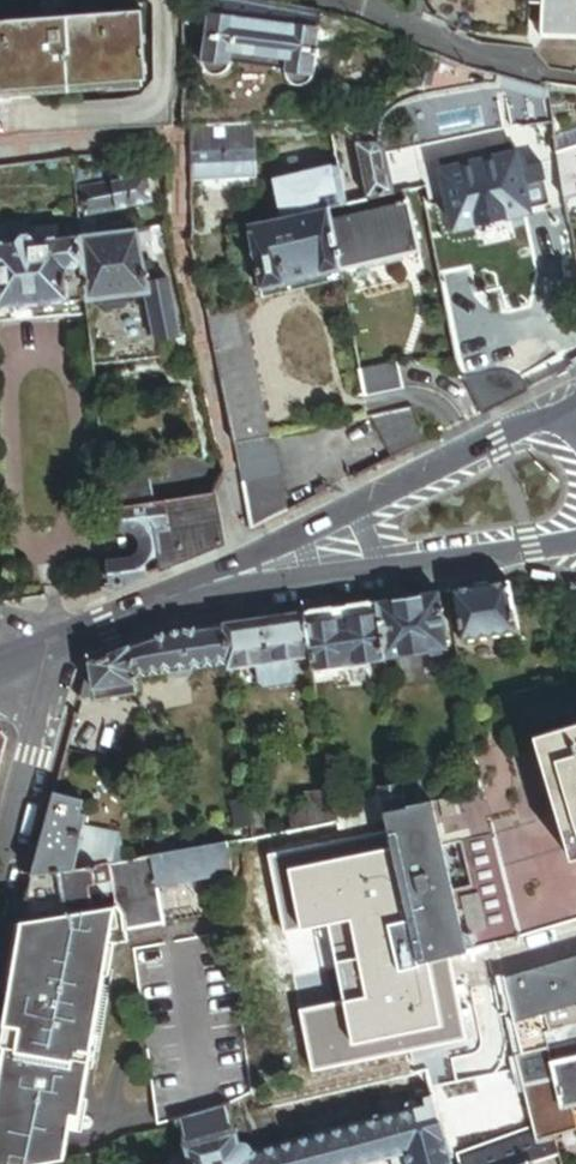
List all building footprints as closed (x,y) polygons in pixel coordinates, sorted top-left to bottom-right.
[(201,6),(209,7),(202,61),(202,65),(203,69),(207,74),(213,76),(219,77),(222,76),(226,74),(231,67),(232,59),(284,66),(283,72),(283,75),(285,79),(289,83),(295,86),(302,86),(305,85),(308,83),(312,77),(313,75),(316,52),(345,56),(348,40),(319,31),(321,14),(237,0),(202,0),(201,6)] [(529,20),(535,20),(535,36),(528,35),(527,42),(537,39),(542,38),(542,0),(530,0),(529,20)] [(542,38),(571,38),(575,39),(575,0),(542,0),(542,38)] [(183,6),(183,33),(189,33),(189,27),(195,27),(197,7),(183,6)] [(0,23),(0,92),(144,82),(149,81),(144,12),(0,23)] [(544,67),(571,74),(571,38),(542,38),(537,39),(527,42),(524,43),(544,67)] [(144,82),(0,92),(0,99),(145,89),(144,82)] [(530,104),(515,108),(521,134),(543,129),(539,109),(530,104)] [(298,122),(190,126),(189,168),(256,165),(255,138),(298,136),(298,122)] [(554,144),(563,193),(575,190),(575,140),(554,144)] [(384,154),(377,146),(360,150),(368,191),(371,203),(394,198),(384,154)] [(457,160),(421,167),(430,210),(449,206),(454,231),(529,215),(529,214),(548,210),(541,174),(530,176),(524,146),(495,152),(497,162),(459,170),(457,160)] [(189,168),(188,184),(256,181),(256,165),(189,168)] [(125,183),(124,178),(123,171),(104,173),(107,187),(114,186),(125,183)] [(328,212),(338,210),(330,172),(277,183),(285,221),(328,212)] [(127,175),(124,178),(125,183),(137,181),(136,176),(132,174),(127,175)] [(171,200),(172,175),(150,179),(155,203),(171,200)] [(137,181),(125,183),(114,186),(119,210),(155,203),(150,179),(137,181)] [(119,210),(114,186),(107,187),(83,192),(89,216),(119,210)] [(371,203),(338,210),(328,212),(330,223),(409,207),(411,206),(409,195),(394,198),(371,203)] [(409,207),(330,223),(340,272),(420,256),(409,207)] [(330,223),(328,212),(285,221),(245,229),(257,289),(340,272),(330,223)] [(82,231),(97,230),(96,222),(81,223),(82,231)] [(19,245),(22,238),(36,236),(40,242),(60,240),(59,228),(26,231),(25,225),(0,228),(0,247),(19,245)] [(141,246),(139,233),(98,236),(97,230),(82,231),(83,238),(86,268),(89,302),(89,304),(103,303),(129,301),(150,299),(159,343),(183,339),(171,284),(163,285),(150,287),(146,266),(141,246)] [(157,243),(155,232),(139,233),(141,246),(157,243)] [(0,247),(0,311),(14,310),(14,312),(23,311),(22,309),(48,307),(48,308),(57,308),(57,306),(69,305),(72,304),(68,270),(86,268),(83,238),(60,240),(40,242),(36,236),(22,238),(19,245),(0,247)] [(165,247),(174,245),(172,237),(163,240),(165,247)] [(159,264),(146,266),(150,287),(163,285),(159,264)] [(83,303),(89,302),(86,268),(68,270),(72,304),(69,305),(70,317),(67,318),(68,321),(85,319),(83,303)] [(342,281),(340,272),(257,289),(259,298),(342,281)] [(129,306),(129,301),(103,303),(103,308),(110,313),(124,312),(129,306)] [(69,305),(57,306),(57,308),(48,308),(48,307),(22,309),(23,311),(14,312),(14,310),(0,311),(0,316),(1,325),(4,325),(4,327),(16,326),(15,324),(18,324),(18,322),(23,322),(23,323),(26,323),(26,325),(50,323),(49,320),(52,320),(52,318),(57,317),(57,320),(59,320),(59,321),(68,321),(67,318),(70,317),(69,305)] [(205,319),(212,353),(240,348),(233,315),(233,313),(205,319)] [(231,444),(266,437),(240,314),(233,315),(240,348),(212,353),(231,444)] [(410,413),(405,411),(377,416),(368,418),(390,461),(429,441),(410,413)] [(285,514),(271,437),(266,437),(231,444),(249,533),(285,514)] [(148,470),(105,475),(109,514),(152,507),(148,470)] [(214,497),(167,504),(170,534),(159,536),(160,548),(162,558),(164,573),(223,549),(214,497)] [(152,507),(109,514),(104,515),(107,538),(127,535),(133,536),(137,537),(141,542),(143,546),(143,550),(160,548),(159,536),(170,534),(167,504),(152,507)] [(150,560),(162,558),(160,548),(143,550),(142,555),(141,556),(149,562),(150,560)] [(145,568),(149,562),(141,556),(140,558),(138,560),(137,561),(145,568)] [(116,588),(117,591),(148,579),(147,571),(142,572),(145,568),(137,561),(133,563),(109,566),(112,589),(116,588)] [(519,630),(508,580),(454,589),(462,640),(519,630)] [(443,649),(434,593),(373,602),(381,659),(443,649)] [(381,659),(373,602),(300,615),(307,658),(309,670),(340,665),(381,659)] [(307,658),(300,615),(217,628),(223,666),(224,671),(272,663),(283,662),(307,658)] [(223,666),(217,628),(178,635),(183,674),(186,673),(223,666)] [(183,674),(178,635),(165,637),(92,666),(88,667),(79,701),(91,703),(92,706),(135,699),(132,682),(171,675),(183,674)] [(309,670),(311,685),(342,680),(340,665),(309,670)] [(172,682),(184,680),(183,674),(171,675),(172,682)] [(533,734),(569,857),(575,855),(575,721),(533,734)] [(575,919),(575,855),(569,857),(533,734),(532,730),(471,747),(478,793),(478,794),(515,936),(575,919)] [(379,813),(404,808),(401,788),(374,793),(379,813)] [(493,942),(515,936),(478,794),(424,804),(435,846),(462,839),(473,882),(446,890),(462,950),(494,942),(493,942)] [(354,795),(329,799),(330,802),(333,823),(343,821),(358,818),(354,795)] [(30,883),(52,879),(68,876),(80,831),(83,822),(77,820),(80,807),(53,799),(30,883)] [(310,817),(312,827),(333,823),(330,802),(308,806),(309,809),(310,817)] [(424,804),(404,808),(379,813),(417,962),(462,950),(446,890),(435,846),(424,804)] [(310,817),(309,809),(288,812),(292,831),(312,827),(310,817)] [(417,962),(379,813),(358,818),(343,821),(385,978),(417,970),(419,970),(418,966),(417,962)] [(68,876),(107,869),(101,837),(80,831),(68,876)] [(107,869),(123,865),(118,839),(101,837),(107,869)] [(435,846),(446,890),(473,882),(462,839),(435,846)] [(224,845),(123,865),(107,869),(114,910),(58,921),(21,927),(0,1054),(0,1163),(55,1163),(56,1163),(64,1162),(72,1117),(80,1119),(110,943),(125,941),(124,933),(163,925),(156,891),(189,884),(231,876),(224,845)] [(58,921),(52,879),(30,883),(21,927),(58,921)] [(189,884),(156,891),(163,925),(196,919),(189,884)] [(251,1098),(229,936),(134,953),(158,1125),(173,1120),(176,1120),(227,1105),(231,1104),(251,1098)] [(454,976),(499,964),(495,946),(418,966),(419,970),(417,970),(421,984),(454,976)] [(502,977),(521,1052),(547,1046),(575,1040),(575,956),(502,977)] [(502,977),(499,964),(454,976),(479,1068),(428,1081),(429,1086),(434,1105),(435,1109),(437,1109),(439,1117),(523,1095),(512,1055),(521,1052),(502,977)] [(547,1046),(551,1061),(575,1055),(575,1040),(547,1046)] [(521,1052),(512,1055),(523,1095),(533,1135),(534,1141),(552,1135),(575,1129),(575,1122),(573,1111),(575,1110),(575,1102),(560,1105),(551,1061),(547,1046),(521,1052)] [(575,1102),(575,1055),(551,1061),(560,1105),(575,1102)] [(408,1112),(434,1105),(429,1086),(408,1091),(411,1102),(408,1103),(406,1106),(407,1112),(408,1112)] [(227,1105),(176,1120),(173,1120),(174,1125),(178,1124),(183,1144),(181,1145),(182,1149),(184,1148),(236,1133),(239,1132),(238,1127),(234,1128),(229,1110),(233,1109),(231,1104),(227,1105)] [(403,1154),(405,1163),(452,1163),(439,1117),(437,1109),(435,1109),(434,1105),(408,1112),(407,1112),(255,1151),(207,1163),(204,1154),(193,1157),(186,1154),(185,1152),(176,1154),(170,1163),(366,1163),(403,1154)] [(184,1148),(185,1152),(186,1154),(193,1157),(204,1154),(207,1163),(255,1151),(254,1151),(251,1147),(248,1144),(245,1143),(239,1144),(236,1133),(184,1148)] [(533,1135),(465,1159),(466,1163),(463,1163),(527,1163),(529,1163),(557,1153),(552,1135),(534,1141),(533,1135)]
